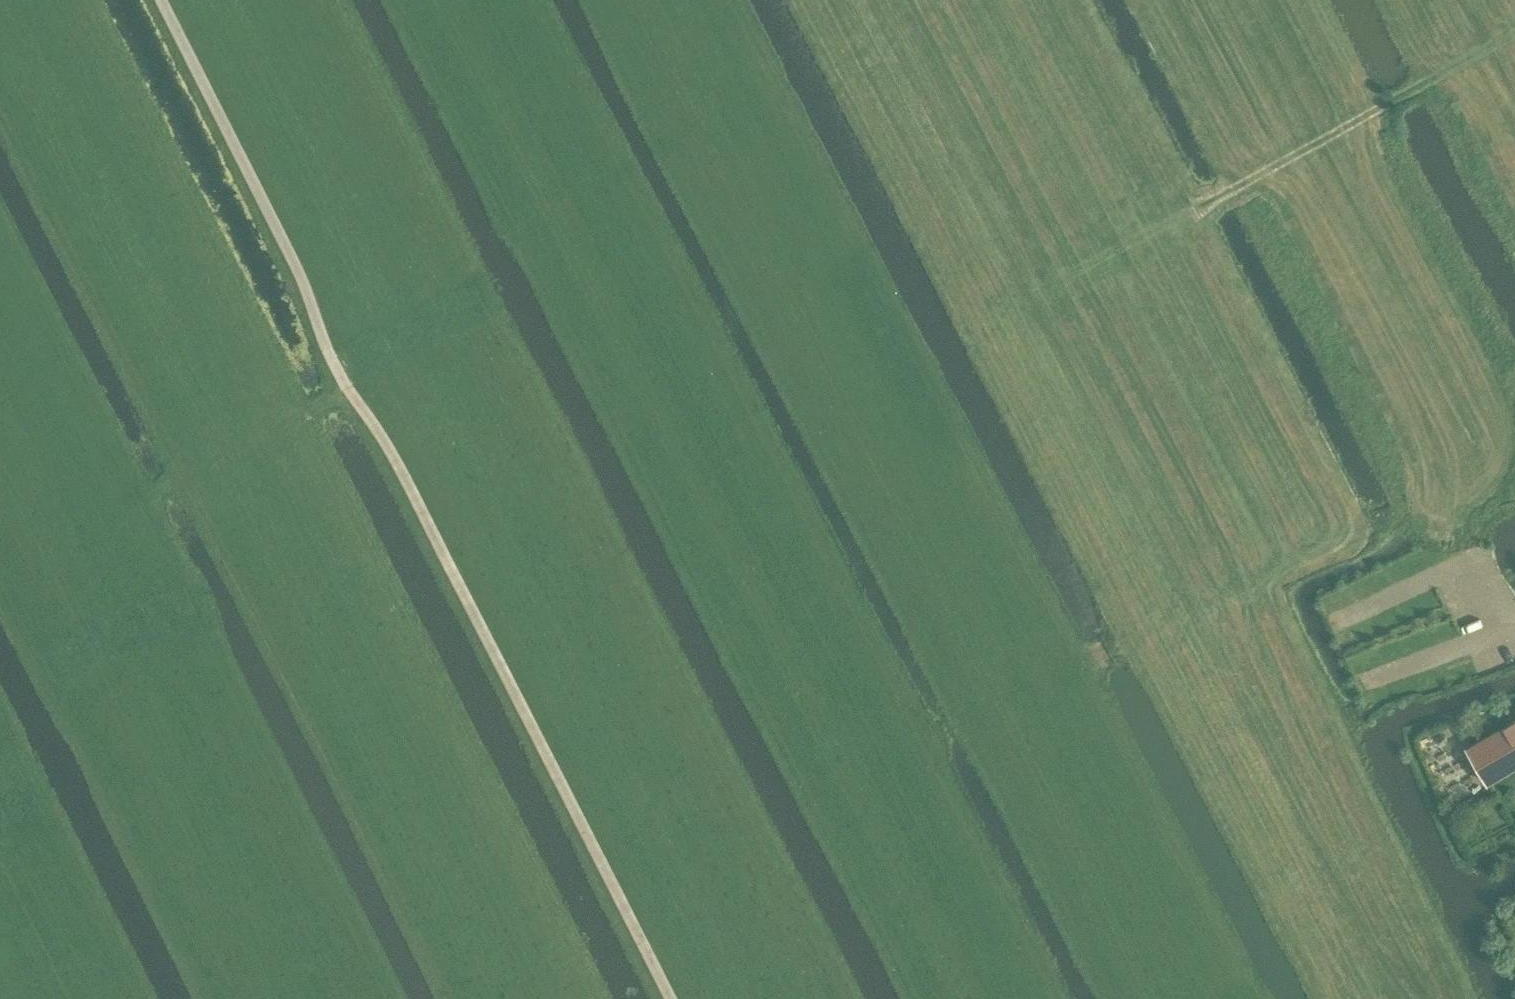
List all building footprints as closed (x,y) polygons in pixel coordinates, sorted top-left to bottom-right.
[(1489,782),(1514,766),(1514,720),(1469,747),(1489,782)]
